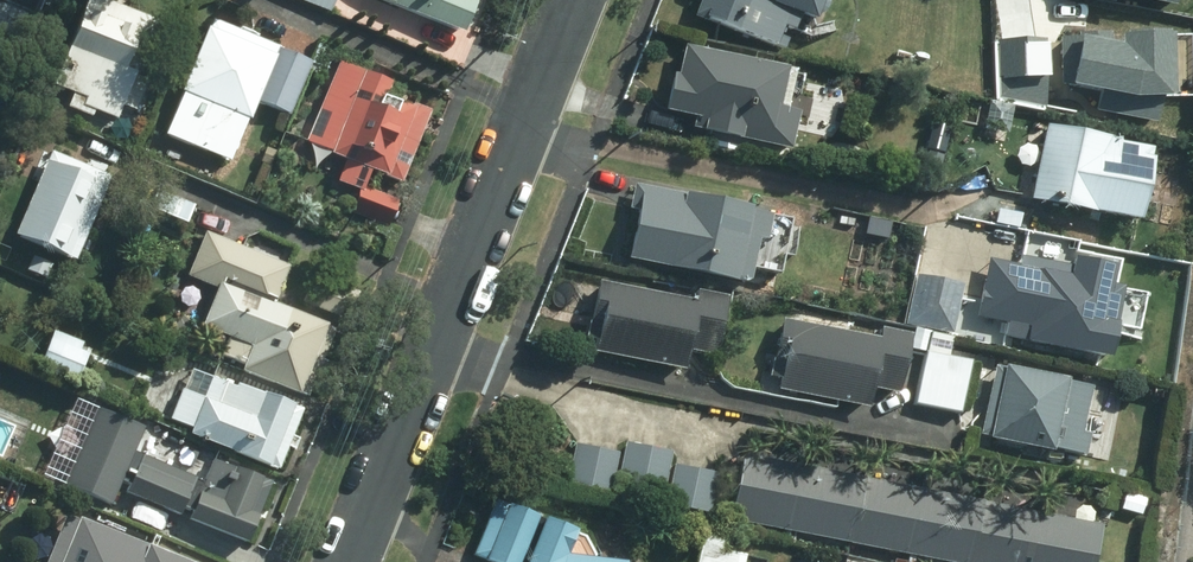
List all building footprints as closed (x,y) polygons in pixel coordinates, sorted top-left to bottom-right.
[(35,10),(37,5),(44,7),(47,0),(8,0),(35,10)] [(97,0),(87,0),(52,88),(71,96),(66,109),(91,119),(93,113),(115,122),(133,79),(122,74),(129,57),(141,61),(156,25),(97,0)] [(325,12),(331,0),(295,0),(325,12)] [(463,36),(476,4),(470,2),(471,0),(378,0),(463,36)] [(694,18),(775,50),(783,30),(793,34),(798,19),(814,26),(823,0),(701,0),(694,18)] [(1078,27),(1060,28),(1063,76),(1094,74),(1096,104),(1186,125),(1192,96),(1192,65),(1171,60),(1167,0),(1076,0),(1078,27)] [(277,49),(209,21),(155,159),(197,176),(205,156),(227,164),(243,123),(247,125),(277,49)] [(1046,36),(994,36),(997,101),(1051,113),(1046,36)] [(787,75),(787,71),(682,48),(676,78),(671,78),(663,113),(694,120),(692,131),(703,132),(703,135),(790,154),(798,116),(785,113),(792,77),(787,75)] [(310,63),(279,50),(258,105),(288,117),(310,63)] [(390,86),(337,63),(304,144),(345,162),(336,184),(362,195),(370,175),(400,186),(431,112),(412,105),(410,110),(384,100),(390,86)] [(1047,128),(1031,202),(1138,227),(1155,152),(1047,128)] [(108,180),(47,154),(12,238),(74,264),(108,180)] [(637,207),(627,256),(774,286),(778,267),(752,261),(758,235),(765,237),(770,210),(633,182),(628,205),(637,207)] [(357,194),(350,213),(386,227),(398,201),(366,188),(362,196),(357,194)] [(193,208),(149,190),(140,209),(184,227),(193,208)] [(874,267),(883,220),(824,208),(815,255),(874,267)] [(274,307),(288,269),(204,233),(185,277),(216,291),(199,329),(226,341),(219,359),(242,369),(240,375),(305,402),(334,333),(274,307)] [(1009,321),(1006,336),(1110,355),(1116,324),(1137,328),(1145,290),(1124,285),(1124,281),(1112,278),(1116,261),(1073,253),(1073,261),(1021,252),(1019,262),(988,256),(977,315),(1009,321)] [(49,266),(32,259),(26,272),(43,280),(49,266)] [(904,322),(953,332),(964,280),(914,271),(904,322)] [(360,295),(313,275),(302,304),(347,323),(360,295)] [(593,350),(683,366),(687,348),(716,353),(727,293),(697,288),(695,296),(596,278),(586,336),(595,338),(593,350)] [(778,387),(867,404),(870,386),(898,391),(910,330),(882,324),(880,334),(780,316),(769,375),(779,378),(778,387)] [(948,354),(952,334),(931,329),(926,351),(928,352),(917,401),(959,411),(971,359),(948,354)] [(52,333),(38,369),(76,385),(88,357),(78,352),(81,345),(52,333)] [(983,356),(986,342),(969,338),(966,352),(983,356)] [(1002,365),(994,363),(980,432),(990,433),(989,436),(1052,449),(1053,446),(1085,453),(1090,430),(1082,428),(1091,384),(1067,379),(1068,375),(1002,362),(1002,365)] [(191,431),(189,438),(276,474),(302,413),(236,386),(234,390),(190,370),(168,422),(191,431)] [(623,440),(616,479),(661,488),(668,449),(623,440)] [(615,451),(575,442),(568,482),(608,489),(615,451)] [(790,530),(803,464),(744,453),(731,518),(790,530)] [(119,507),(133,477),(89,459),(77,488),(119,507)] [(246,548),(272,487),(211,462),(206,475),(191,469),(173,513),(190,519),(188,523),(206,530),(200,546),(233,560),(238,544),(246,548)] [(717,470),(672,462),(665,498),(710,507),(717,470)] [(850,541),(863,476),(803,464),(790,530),(850,541)] [(909,553),(922,487),(863,476),(850,541),(909,553)] [(982,499),(922,487),(909,553),(955,561),(970,561),(982,499)] [(496,498),(474,553),(496,561),(622,561),(623,558),(566,552),(574,528),(496,498)] [(1041,510),(982,499),(970,561),(1031,561),(1041,510)] [(1101,522),(1041,510),(1031,561),(1093,561),(1101,522)] [(78,515),(76,518),(64,514),(44,561),(192,561),(78,515)] [(704,530),(697,561),(743,561),(748,540),(704,530)]
